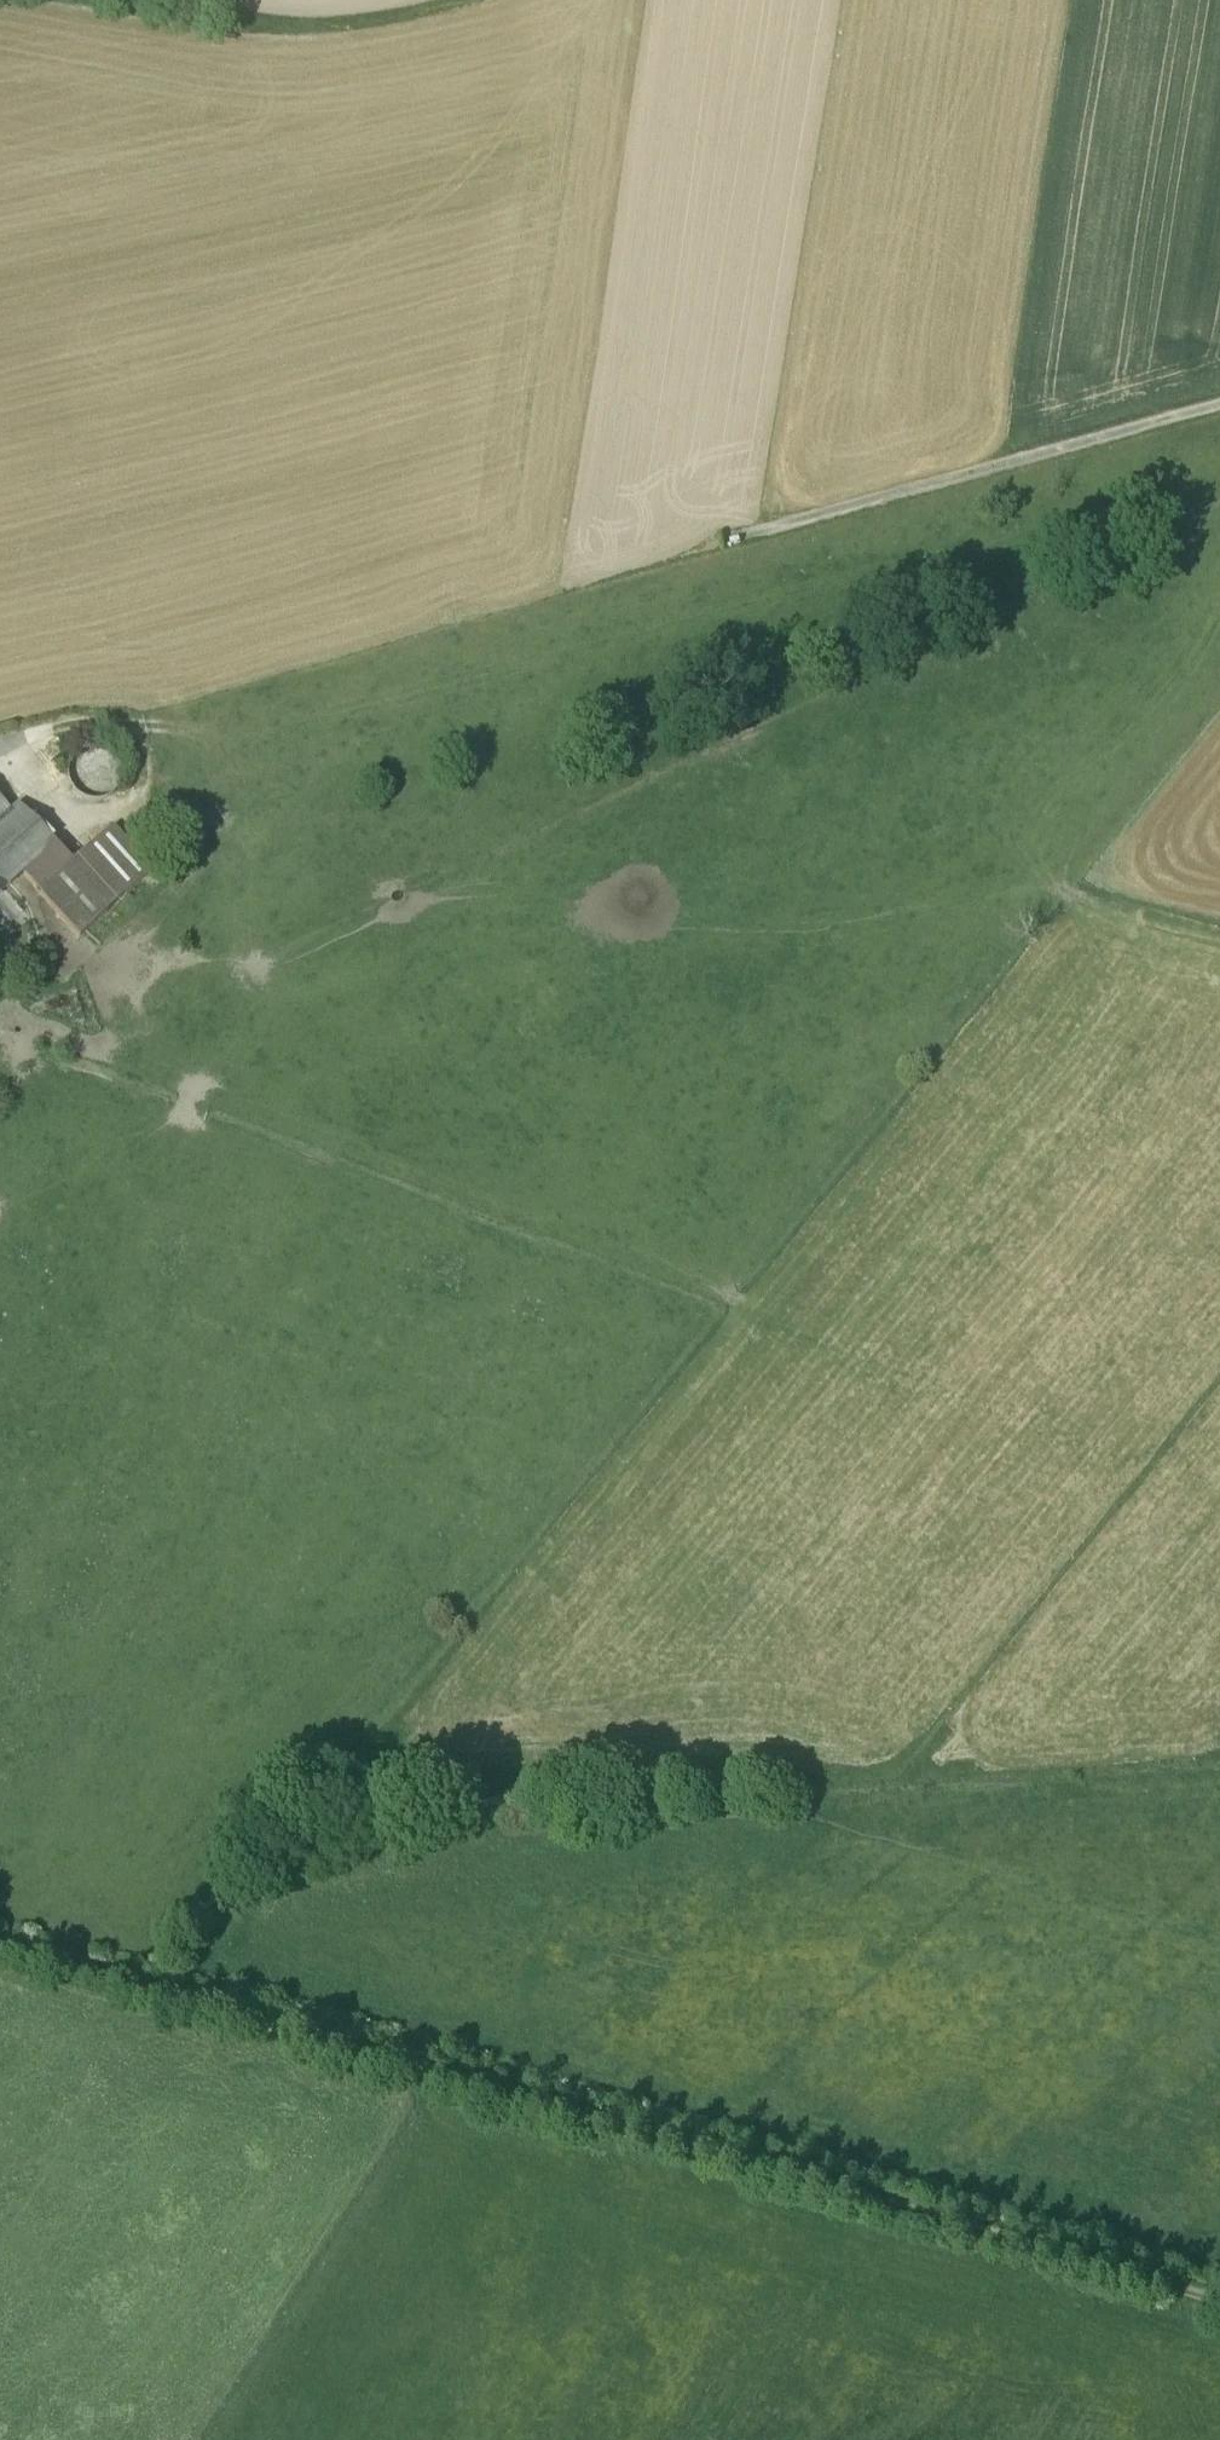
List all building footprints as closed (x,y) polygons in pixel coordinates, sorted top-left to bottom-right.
[(119,794),(121,784),(119,774),(113,765),(104,759),(94,757),(83,759),(75,765),(69,774),(67,784),(69,795),(75,804),(84,809),(94,811),(105,809),(113,803),(119,794)] [(12,823),(11,821),(0,809),(0,834),(12,823)] [(0,834),(0,891),(5,897),(53,854),(19,815),(11,821),(12,823),(0,834)] [(111,833),(38,899),(79,944),(152,878),(111,833)]
